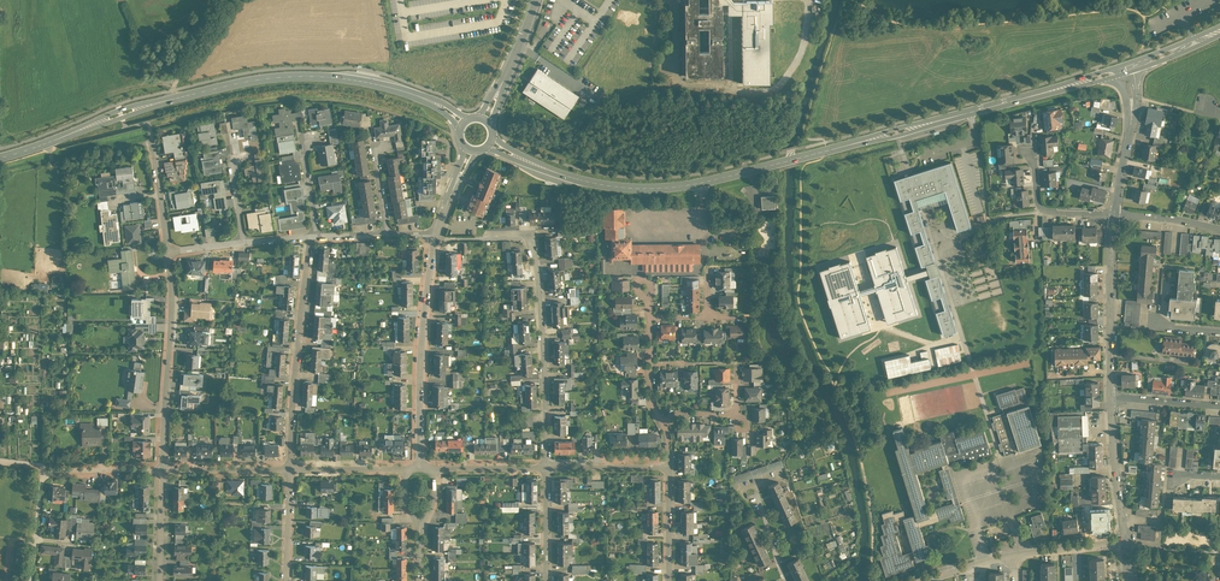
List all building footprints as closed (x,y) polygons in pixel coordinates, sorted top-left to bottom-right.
[(723,75),(722,41),(721,41),(721,37),(722,37),(722,3),(722,2),(718,2),(718,0),(708,0),(709,12),(698,12),(698,0),(688,0),(688,3),(685,3),(685,37),(686,37),(686,41),(685,41),(686,76),(699,76),(699,73),(709,73),(709,76),(723,75)] [(743,83),(770,83),(770,23),(773,23),(773,1),(746,1),(747,2),(734,2),(732,0),(718,0),(718,2),(722,2),(722,3),(728,3),(728,14),(742,14),(743,83)] [(538,69),(522,91),(564,119),(570,109),(569,108),(570,107),(571,108),(579,96),(538,69)] [(290,110),(286,111),(285,108),(280,109),(281,114),(275,115),(276,121),(280,120),(281,128),(277,128),(278,136),(294,134),(291,117),(294,116),(294,113),(291,114),(290,110)] [(329,108),(317,110),(317,108),(311,109),(313,123),(320,122),(320,125),(331,123),(329,108)] [(1061,109),(1043,111),(1045,122),(1046,122),(1047,129),(1057,127),(1057,126),(1056,119),(1062,118),(1061,109)] [(1163,112),(1156,111),(1156,110),(1149,109),(1146,122),(1158,125),(1160,125),(1163,112)] [(362,114),(345,111),(344,115),(343,114),(343,116),(344,116),(343,123),(360,126),(360,125),(362,117),(362,114)] [(1118,117),(1108,114),(1105,124),(1116,126),(1118,117)] [(246,115),(232,118),(233,121),(234,128),(244,126),(245,137),(251,136),(251,137),(252,137),(252,136),(256,135),(254,121),(247,122),(246,115)] [(369,115),(362,117),(360,125),(364,126),(371,124),(369,115)] [(1020,132),(1018,117),(1010,118),(1012,133),(1020,132)] [(1026,117),(1018,117),(1020,132),(1027,132),(1026,117)] [(388,125),(387,120),(385,120),(385,119),(380,120),(382,127),(375,128),(376,132),(377,137),(395,134),(396,142),(401,141),(400,134),(401,133),(399,124),(388,125)] [(233,121),(226,122),(227,131),(235,130),(234,128),(233,121)] [(214,122),(200,125),(201,132),(199,133),(200,139),(203,139),(204,145),(217,143),(215,130),(214,122)] [(1158,125),(1147,123),(1145,134),(1155,136),(1156,137),(1158,125)] [(1031,142),(1030,133),(1027,133),(1027,136),(1024,136),(1024,132),(1016,133),(1017,143),(1031,142)] [(180,133),(163,136),(166,153),(174,152),(183,150),(184,150),(180,133)] [(278,136),(277,136),(278,141),(281,141),(282,147),(280,147),(281,153),(296,151),(294,144),(293,139),(294,139),(294,134),(278,136)] [(338,135),(329,136),(331,144),(332,144),(339,143),(338,135)] [(1057,136),(1040,137),(1042,153),(1053,152),(1053,145),(1058,144),(1057,136)] [(1114,140),(1101,138),(1098,154),(1110,157),(1114,140)] [(354,140),(352,141),(353,150),(365,148),(364,139),(361,139),(354,140)] [(331,144),(319,146),(320,155),(322,155),(323,165),(335,163),(332,144),(331,144)] [(1013,144),(1002,145),(1003,157),(998,157),(999,163),(1008,162),(1007,159),(1014,159),(1013,144)] [(1153,145),(1144,144),(1144,148),(1143,148),(1143,152),(1142,158),(1145,158),(1146,160),(1149,160),(1150,159),(1155,160),(1156,150),(1155,149),(1155,146),(1156,145),(1153,145)] [(365,148),(353,150),(355,158),(367,156),(365,148)] [(209,152),(204,153),(205,161),(203,161),(204,168),(208,167),(209,173),(222,171),(220,158),(219,158),(218,151),(209,152)] [(264,153),(255,154),(256,158),(261,158),(262,162),(265,161),(264,153)] [(367,156),(355,158),(356,166),(368,165),(367,156)] [(399,157),(387,159),(389,167),(400,165),(399,157)] [(261,158),(256,158),(257,165),(246,167),(247,169),(245,169),(246,174),(254,173),(254,177),(253,177),(254,181),(264,179),(262,162),(261,158)] [(1103,160),(1091,158),(1091,164),(1094,164),(1093,169),(1096,170),(1096,169),(1101,170),(1103,160)] [(176,163),(173,164),(172,161),(165,162),(166,171),(167,171),(168,175),(170,174),(170,175),(173,175),(174,176),(173,176),(173,178),(174,178),(174,179),(176,179),(177,179),(178,180),(181,180),(185,179),(184,173),(186,173),(185,168),(186,168),(186,164),(187,163),(186,159),(185,159),(176,160),(175,160),(176,163)] [(1014,159),(1007,159),(1008,162),(999,163),(999,167),(1005,167),(1013,166),(1015,166),(1014,159)] [(1053,159),(1043,159),(1044,167),(1049,166),(1054,166),(1053,159)] [(936,262),(916,200),(917,200),(944,191),(945,191),(958,231),(972,226),(951,162),(908,175),(908,174),(905,175),(906,176),(895,180),(901,200),(902,200),(906,212),(905,213),(912,233),(913,233),(917,245),(916,246),(922,266),(927,265),(936,262)] [(295,163),(283,165),(283,164),(280,165),(282,175),(282,176),(283,182),(301,179),(298,163),(295,163)] [(368,165),(356,166),(358,175),(360,175),(367,173),(369,173),(368,165)] [(400,165),(389,167),(390,175),(400,174),(402,174),(400,165)] [(1147,169),(1135,166),(1133,175),(1145,178),(1147,169)] [(501,172),(487,167),(481,181),(480,181),(479,184),(480,185),(476,195),(489,200),(490,200),(501,172)] [(1013,169),(1006,170),(1006,177),(1011,176),(1012,184),(1024,183),(1022,169),(1013,169)] [(1101,170),(1096,169),(1096,170),(1094,178),(1105,180),(1107,171),(1101,170)] [(133,172),(116,174),(116,175),(117,180),(123,179),(124,186),(118,187),(118,193),(129,192),(129,195),(137,194),(136,186),(135,187),(133,172)] [(1055,172),(1043,173),(1045,186),(1056,185),(1055,172)] [(339,173),(322,176),(323,182),(320,182),(321,189),(333,187),(334,191),(342,190),(339,173)] [(400,174),(390,175),(388,176),(389,184),(401,182),(400,174)] [(103,176),(98,177),(99,183),(102,182),(102,186),(100,187),(101,194),(100,194),(101,201),(108,200),(107,194),(109,194),(118,193),(118,187),(117,180),(116,175),(110,176),(103,176)] [(436,177),(427,177),(427,176),(423,176),(423,185),(436,185),(436,177)] [(1156,178),(1149,177),(1148,184),(1155,185),(1156,178)] [(223,180),(219,181),(219,180),(202,183),(203,193),(214,192),(215,198),(214,198),(216,209),(227,207),(223,180)] [(361,181),(359,182),(360,190),(372,189),(371,180),(368,180),(361,181)] [(401,182),(389,184),(391,192),(403,190),(401,182)] [(1148,184),(1144,183),(1143,190),(1147,191),(1150,192),(1151,189),(1157,190),(1158,186),(1148,184)] [(436,185),(423,185),(423,193),(433,193),(436,193),(436,185)] [(286,190),(285,190),(287,199),(291,198),(293,212),(297,211),(303,210),(305,210),(302,196),(304,196),(302,187),(299,188),(286,190)] [(1081,190),(1068,187),(1066,194),(1080,197),(1081,190)] [(1090,200),(1092,190),(1082,187),(1081,190),(1080,197),(1080,198),(1090,200)] [(1096,202),(1099,188),(1093,187),(1092,190),(1090,200),(1093,201),(1093,202),(1096,202)] [(1099,188),(1096,202),(1099,203),(1100,200),(1104,201),(1107,190),(1099,188)] [(372,189),(360,190),(361,199),(373,197),(372,189)] [(1143,190),(1136,189),(1134,200),(1144,202),(1147,191),(1143,190)] [(403,190),(391,192),(392,201),(393,201),(393,200),(404,199),(403,190)] [(1021,191),(1017,191),(1017,193),(1013,193),(1014,206),(1029,204),(1028,190),(1021,191)] [(192,191),(176,194),(176,199),(171,200),(172,203),(173,203),(174,208),(195,205),(194,201),(193,193),(192,191)] [(948,201),(944,191),(917,200),(920,210),(948,201)] [(476,195),(473,194),(472,198),(471,198),(470,200),(471,200),(470,202),(469,202),(469,204),(469,205),(467,209),(483,215),(489,200),(476,195)] [(774,195),(761,196),(762,209),(775,208),(774,195)] [(1193,196),(1191,201),(1187,199),(1186,201),(1183,207),(1188,209),(1187,210),(1193,212),(1199,199),(1193,196)] [(373,197),(361,199),(363,207),(375,205),(373,197)] [(404,199),(393,200),(393,201),(395,209),(406,207),(405,198),(404,199)] [(124,205),(125,219),(140,217),(138,202),(131,202),(131,203),(124,205)] [(1213,204),(1211,203),(1210,204),(1209,205),(1210,207),(1209,209),(1206,214),(1207,214),(1216,219),(1218,216),(1219,211),(1219,209),(1214,206),(1213,204)] [(335,205),(327,207),(329,215),(333,214),(335,223),(347,221),(344,204),(335,205)] [(375,205),(363,207),(364,216),(365,216),(368,215),(371,215),(375,214),(376,214),(375,205)] [(1209,209),(1204,206),(1200,214),(1206,217),(1207,214),(1206,214),(1209,209)] [(406,207),(395,209),(396,217),(397,217),(401,217),(404,216),(407,215),(408,215),(406,207)] [(551,207),(541,207),(541,212),(541,222),(554,222),(554,217),(556,217),(555,216),(554,216),(554,212),(551,212),(551,207)] [(514,208),(506,208),(506,224),(515,224),(515,214),(514,214),(514,208)] [(614,208),(613,208),(605,208),(603,208),(603,209),(604,209),(604,215),(603,215),(604,215),(604,220),(604,221),(604,226),(604,227),(606,227),(606,237),(624,238),(624,227),(624,225),(624,210),(624,208),(623,208),(614,208)] [(109,209),(101,210),(102,224),(104,224),(104,230),(103,231),(105,245),(111,244),(111,241),(112,240),(112,242),(120,241),(119,228),(117,228),(117,221),(118,221),(117,213),(112,213),(112,215),(110,215),(109,209)] [(256,212),(248,214),(250,227),(262,225),(263,230),(272,229),(270,213),(269,210),(261,212),(256,212)] [(279,219),(281,229),(291,227),(291,228),(306,226),(305,220),(303,210),(297,211),(297,213),(298,213),(298,217),(292,218),(292,217),(279,219)] [(198,213),(189,214),(191,223),(182,224),(180,216),(174,217),(176,230),(182,229),(182,231),(199,229),(197,219),(203,218),(202,211),(198,211),(198,213)] [(541,212),(530,212),(530,222),(541,222),(541,212)] [(984,215),(977,217),(979,223),(986,221),(984,215)] [(1030,219),(1010,220),(1010,226),(1013,226),(1013,230),(1027,228),(1027,224),(1031,224),(1030,219)] [(126,226),(128,243),(138,242),(138,239),(141,239),(139,224),(126,226)] [(214,227),(205,229),(206,237),(215,235),(214,227)] [(1027,228),(1013,230),(1014,238),(1016,238),(1016,241),(1014,241),(1015,250),(1017,250),(1017,253),(1016,253),(1016,262),(1021,261),(1021,262),(1025,261),(1030,261),(1029,252),(1029,249),(1028,240),(1028,237),(1027,228)] [(1172,232),(1165,231),(1163,253),(1171,254),(1172,232)] [(1187,255),(1188,251),(1188,243),(1189,234),(1182,233),(1180,254),(1187,255)] [(1202,236),(1194,235),(1194,244),(1193,251),(1200,252),(1200,247),(1207,247),(1207,239),(1208,239),(1208,236),(1202,235),(1202,236)] [(555,237),(545,237),(546,248),(556,247),(555,237)] [(606,237),(606,238),(607,238),(611,238),(611,257),(611,258),(622,258),(631,258),(631,245),(631,238),(624,238),(606,237)] [(1207,239),(1207,247),(1206,254),(1213,254),(1213,250),(1219,251),(1219,243),(1219,239),(1215,239),(1215,240),(1208,239),(1207,239)] [(510,241),(502,241),(503,250),(511,249),(510,241)] [(369,244),(357,243),(355,256),(368,257),(369,244)] [(300,244),(290,245),(290,252),(294,253),(295,249),(298,250),(299,250),(300,245),(300,244)] [(699,244),(631,245),(631,258),(631,263),(643,263),(643,271),(692,270),(692,262),(700,262),(700,260),(700,254),(700,253),(699,246),(700,246),(700,245),(699,245),(699,244)] [(1157,246),(1144,245),(1142,245),(1141,255),(1139,254),(1139,255),(1154,256),(1156,256),(1157,246)] [(876,253),(867,256),(875,283),(875,284),(875,285),(876,285),(878,290),(877,290),(877,291),(878,291),(887,319),(897,316),(898,320),(918,314),(908,282),(909,282),(908,280),(907,281),(905,276),(907,275),(906,274),(905,274),(897,246),(887,249),(876,253)] [(329,248),(320,247),(319,258),(329,259),(329,248)] [(556,247),(546,248),(547,258),(557,258),(556,247)] [(520,248),(514,249),(515,251),(511,251),(511,262),(522,261),(521,251),(520,251),(520,248)] [(128,250),(122,251),(123,258),(109,260),(109,265),(110,265),(110,264),(111,264),(112,270),(122,269),(124,287),(130,286),(130,288),(136,287),(132,250),(129,250),(129,249),(128,249),(128,250)] [(295,249),(294,253),(290,252),(289,256),(284,256),(283,264),(289,264),(299,265),(300,253),(298,253),(298,250),(295,249)] [(418,259),(417,249),(407,249),(407,259),(418,259)] [(250,254),(239,253),(239,260),(249,261),(250,254)] [(456,264),(456,253),(446,253),(446,264),(456,264)] [(1154,256),(1139,255),(1139,264),(1153,265),(1154,256)] [(329,259),(319,258),(318,269),(327,270),(327,272),(335,273),(336,260),(329,259)] [(418,259),(407,259),(407,270),(418,270),(418,259)] [(204,261),(188,260),(188,265),(187,265),(187,268),(188,268),(187,272),(203,274),(204,261)] [(233,261),(220,260),(220,269),(232,270),(232,268),(233,261)] [(522,261),(511,262),(512,272),(522,272),(522,261)] [(830,267),(820,270),(829,298),(828,298),(829,300),(830,299),(832,304),(830,305),(831,306),(832,306),(842,338),(862,332),(860,327),(870,324),(862,296),(862,295),(861,295),(859,290),(860,290),(860,288),(859,289),(850,261),(841,264),(830,267)] [(929,274),(931,277),(940,274),(941,274),(938,261),(936,262),(927,265),(928,269),(929,274)] [(299,265),(289,264),(288,275),(298,276),(299,265)] [(456,264),(446,264),(446,274),(457,274),(456,264)] [(1153,265),(1139,264),(1138,273),(1152,274),(1153,265)] [(559,269),(554,270),(553,268),(548,268),(549,270),(548,271),(549,281),(560,280),(565,280),(564,270),(559,270),(559,269)] [(928,269),(907,275),(905,276),(907,281),(908,280),(929,274),(928,269)] [(1195,270),(1180,269),(1179,279),(1179,280),(1179,288),(1178,287),(1177,298),(1192,299),(1193,289),(1195,290),(1196,280),(1194,280),(1195,270)] [(725,272),(716,272),(716,280),(730,280),(734,280),(734,272),(730,272),(725,272)] [(1152,274),(1138,273),(1137,282),(1151,283),(1152,274)] [(957,331),(940,274),(931,277),(926,279),(932,299),(933,299),(937,311),(936,312),(944,335),(957,331)] [(690,279),(686,279),(686,285),(684,285),(684,287),(699,287),(699,279),(698,279),(690,279)] [(520,280),(511,281),(512,288),(516,288),(516,286),(521,286),(520,280)] [(560,280),(549,281),(550,292),(561,291),(560,280)] [(621,280),(613,280),(613,286),(615,286),(615,290),(629,290),(629,280),(621,280)] [(730,280),(716,280),(716,288),(725,288),(730,288),(730,287),(734,287),(734,280),(730,280)] [(326,282),(317,281),(317,293),(333,294),(334,283),(327,282),(326,282)] [(412,282),(401,282),(401,287),(402,287),(403,294),(412,294),(412,282)] [(1151,283),(1137,282),(1136,291),(1151,292),(1151,283)] [(284,285),(278,285),(278,291),(278,292),(279,292),(279,296),(283,297),(293,297),(294,286),(284,285)] [(521,286),(516,286),(516,288),(512,288),(512,299),(516,298),(526,298),(527,298),(526,285),(521,286)] [(861,295),(862,295),(877,290),(878,290),(876,285),(875,285),(860,290),(859,290),(861,295)] [(455,289),(445,289),(445,287),(440,287),(440,289),(440,300),(455,300),(455,289)] [(1151,292),(1136,291),(1138,291),(1137,301),(1141,301),(1152,302),(1153,292),(1151,292)] [(333,294),(317,293),(316,304),(321,304),(325,304),(327,304),(327,305),(333,305),(333,294)] [(412,294),(403,294),(403,301),(401,301),(401,305),(412,305),(412,294)] [(726,296),(719,296),(719,307),(733,307),(733,296),(726,296)] [(293,297),(283,297),(282,308),(287,308),(287,310),(290,310),(291,308),(292,309),(293,297)] [(631,297),(617,297),(617,307),(622,307),(624,307),(631,307),(631,297)] [(1192,299),(1177,298),(1170,297),(1169,309),(1172,309),(1171,317),(1195,319),(1196,311),(1195,310),(1195,306),(1196,306),(1197,300),(1192,299)] [(146,298),(142,299),(142,302),(144,302),(144,312),(142,312),(142,316),(142,319),(146,319),(150,319),(150,316),(150,303),(150,299),(146,298)] [(211,303),(201,302),(201,298),(190,298),(190,304),(192,304),(192,308),(186,308),(185,320),(196,321),(197,316),(210,317),(211,303)] [(512,299),(511,299),(512,309),(517,309),(527,308),(526,298),(516,298),(512,299)] [(142,299),(132,299),(132,316),(142,316),(142,312),(144,312),(144,302),(142,302),(142,299)] [(455,300),(440,300),(440,310),(450,310),(450,305),(455,305),(455,300)] [(562,302),(554,302),(554,305),(552,305),(552,316),(563,315),(569,315),(569,308),(562,308),(562,302)] [(699,302),(686,302),(686,310),(699,310),(699,302)] [(1141,305),(1126,304),(1125,322),(1130,322),(1132,322),(1132,326),(1139,326),(1141,305)] [(324,316),(315,315),(314,326),(323,327),(332,328),(333,326),(333,325),(333,322),(330,322),(330,316),(329,316),(329,315),(324,314),(324,316)] [(632,314),(626,314),(626,315),(626,317),(620,317),(620,325),(626,324),(626,327),(631,327),(631,329),(635,329),(635,328),(637,328),(637,314),(632,314)] [(61,331),(72,332),(72,323),(71,323),(71,315),(67,315),(67,323),(63,322),(63,325),(61,325),(61,331)] [(563,315),(552,316),(553,327),(563,326),(563,315)] [(409,317),(398,317),(398,321),(399,321),(399,328),(409,328),(409,317)] [(527,318),(523,319),(523,321),(518,321),(519,332),(529,331),(528,321),(527,321),(527,318)] [(285,319),(280,319),(279,330),(289,331),(289,319),(285,319)] [(447,322),(437,322),(437,333),(447,333),(447,322)] [(157,333),(157,323),(156,323),(149,323),(149,326),(149,331),(149,333),(157,333)] [(744,337),(744,325),(730,325),(730,326),(730,331),(730,337),(744,337)] [(136,328),(129,328),(129,336),(131,336),(131,342),(129,342),(129,349),(137,349),(137,347),(143,347),(143,342),(145,342),(145,336),(143,336),(143,331),(149,331),(149,326),(136,326),(136,328)] [(323,327),(314,326),(313,337),(316,337),(322,338),(322,339),(329,340),(332,340),(332,333),(332,328),(323,327)] [(674,326),(662,326),(662,331),(662,337),(669,337),(670,338),(674,338),(674,326)] [(409,328),(399,328),(399,335),(398,335),(398,340),(404,340),(404,342),(408,342),(408,340),(409,340),(409,328)] [(711,328),(711,330),(704,330),(704,331),(704,340),(704,342),(713,342),(713,328),(711,328)] [(722,331),(722,329),(715,330),(715,328),(713,328),(713,342),(722,342),(722,340),(722,331)] [(193,329),(189,329),(189,333),(189,335),(187,334),(187,338),(188,338),(188,340),(188,344),(201,345),(201,343),(202,343),(202,344),(208,344),(209,334),(203,334),(202,334),(202,330),(193,329)] [(289,331),(279,330),(279,334),(273,333),(273,340),(278,340),(278,341),(282,341),(281,343),(282,343),(285,344),(286,342),(288,342),(289,331)] [(529,331),(519,332),(519,336),(512,337),(512,343),(519,343),(520,343),(530,342),(529,331)] [(447,333),(437,333),(437,343),(447,343),(447,333)] [(627,336),(624,336),(624,337),(624,342),(626,344),(626,348),(638,348),(638,340),(637,338),(637,336),(627,336)] [(1182,339),(1164,337),(1163,352),(1193,356),(1195,344),(1182,343),(1182,339)] [(564,342),(554,342),(554,352),(564,352),(569,352),(569,343),(564,343),(564,342)] [(1209,344),(1212,349),(1210,350),(1209,352),(1209,353),(1209,354),(1209,355),(1210,357),(1211,358),(1213,359),(1215,359),(1218,359),(1219,357),(1219,358),(1219,345),(1217,343),(1213,343),(1209,344)] [(937,365),(961,361),(958,344),(934,347),(937,365)] [(1100,346),(1086,347),(1086,348),(1087,348),(1087,359),(1101,358),(1100,346)] [(321,347),(314,347),(313,347),(314,347),(314,348),(312,348),(312,349),(312,360),(321,360),(321,357),(329,357),(329,349),(328,349),(322,348),(322,347),(321,347)] [(1076,364),(1076,348),(1066,349),(1066,365),(1076,364)] [(1076,348),(1076,364),(1076,366),(1084,366),(1084,364),(1088,364),(1087,359),(1087,348),(1086,348),(1076,348)] [(1066,365),(1066,349),(1052,349),(1052,365),(1058,365),(1058,367),(1066,367),(1066,365)] [(908,353),(883,358),(886,376),(931,368),(928,350),(921,351),(922,357),(909,360),(908,353)] [(406,351),(395,351),(395,356),(396,356),(396,363),(406,363),(406,351)] [(529,351),(525,351),(525,353),(520,353),(521,364),(531,363),(531,353),(529,353),(529,351)] [(283,353),(276,352),(268,352),(267,363),(271,363),(285,364),(286,353),(283,353)] [(445,355),(445,354),(441,354),(441,352),(436,352),(436,354),(435,354),(435,365),(445,365),(450,364),(450,355),(445,355)] [(564,352),(554,352),(554,362),(564,363),(564,362),(571,363),(571,357),(564,357),(564,352)] [(194,354),(188,354),(187,366),(198,367),(199,355),(194,355),(194,354)] [(627,356),(620,356),(621,369),(626,369),(626,372),(628,372),(636,372),(636,366),(638,366),(638,363),(637,363),(637,356),(627,356)] [(312,360),(311,360),(311,371),(320,372),(320,371),(325,372),(325,365),(321,365),(321,360),(312,360)] [(285,364),(271,363),(270,374),(275,374),(274,375),(279,375),(279,377),(281,377),(281,375),(284,375),(285,364)] [(396,363),(389,363),(389,374),(406,374),(406,363),(396,363)] [(521,364),(522,375),(532,374),(531,363),(521,364)] [(445,365),(435,365),(435,375),(445,375),(445,365)] [(729,380),(729,368),(717,369),(717,373),(716,374),(716,380),(722,380),(729,380)] [(750,368),(744,368),(744,380),(754,380),(762,380),(762,368),(750,368)] [(144,372),(129,369),(127,376),(131,377),(130,384),(133,384),(132,389),(141,391),(144,372)] [(457,371),(456,373),(450,373),(450,380),(461,380),(462,380),(469,380),(469,376),(465,376),(465,371),(457,371)] [(677,371),(669,372),(669,385),(677,385),(677,380),(677,371)] [(696,371),(690,371),(690,373),(684,373),(684,377),(684,385),(685,385),(688,385),(688,386),(689,387),(697,387),(696,382),(698,381),(698,377),(696,376),(696,371)] [(669,385),(669,372),(661,372),(661,380),(661,385),(669,385)] [(192,373),(184,373),(184,377),(181,377),(181,382),(184,382),(183,384),(190,384),(202,386),(204,374),(199,374),(192,373)] [(1136,379),(1136,374),(1122,375),(1122,386),(1136,385),(1136,386),(1141,386),(1141,379),(1136,379)] [(1216,376),(1215,380),(1208,379),(1208,382),(1208,386),(1211,386),(1211,393),(1218,394),(1218,398),(1219,399),(1219,377),(1216,376)] [(1171,377),(1163,377),(1163,382),(1154,381),(1153,391),(1170,393),(1171,377)] [(571,378),(555,378),(555,381),(564,380),(564,387),(571,387),(571,378)] [(278,385),(274,385),(274,380),(265,379),(262,379),(261,384),(268,384),(268,390),(273,390),(273,396),(282,396),(283,385),(280,385),(281,383),(278,383),(278,385)] [(564,387),(564,380),(555,381),(554,381),(554,391),(564,391),(564,387)] [(637,380),(623,380),(622,381),(622,385),(623,387),(627,387),(627,397),(637,396),(637,390),(637,387),(637,386),(637,380)] [(1204,385),(1195,385),(1195,381),(1187,380),(1186,395),(1191,396),(1191,395),(1204,396),(1204,393),(1204,385)] [(311,381),(305,381),(305,382),(304,382),(303,393),(312,394),(313,383),(311,383),(311,381)] [(535,382),(531,382),(531,385),(524,385),(524,389),(526,389),(526,395),(536,395),(536,384),(535,384),(535,382)] [(1098,382),(1086,382),(1086,394),(1099,394),(1098,382)] [(406,384),(395,384),(395,389),(396,389),(396,396),(406,396),(406,384)] [(444,387),(444,385),(439,385),(439,384),(434,384),(434,385),(433,385),(433,396),(448,396),(448,387),(444,387)] [(1015,388),(997,394),(1001,407),(1002,407),(1004,413),(1029,405),(1024,387),(1016,389),(1015,388)] [(728,392),(728,388),(722,388),(716,388),(716,396),(729,396),(729,393),(728,392)] [(754,388),(745,388),(745,400),(760,400),(760,389),(760,388),(754,388)] [(188,394),(190,394),(190,389),(189,389),(180,389),(179,400),(181,400),(182,395),(188,395),(188,394)] [(564,391),(554,391),(554,402),(564,402),(564,391)] [(303,393),(302,405),(312,405),(312,394),(303,393)] [(188,395),(182,395),(181,400),(181,406),(187,406),(188,401),(195,402),(200,402),(200,395),(190,394),(188,394),(188,395)] [(1099,394),(1086,394),(1085,394),(1086,404),(1092,404),(1096,404),(1099,404),(1099,399),(1100,399),(1100,394),(1099,394)] [(536,395),(526,395),(526,396),(521,396),(521,402),(526,401),(526,406),(530,406),(530,407),(531,407),(532,407),(532,406),(537,406),(536,395)] [(282,396),(273,396),(272,407),(281,407),(282,396)] [(406,396),(396,396),(396,403),(395,403),(395,407),(406,407),(406,396)] [(448,396),(433,396),(433,406),(444,406),(448,406),(448,404),(448,396)] [(729,396),(716,396),(716,405),(723,405),(728,405),(728,400),(729,399),(729,396)] [(131,400),(117,398),(116,405),(130,407),(131,400)] [(194,409),(195,402),(188,401),(187,406),(181,406),(181,400),(179,400),(179,407),(181,407),(181,408),(194,409)] [(1004,413),(993,416),(994,421),(992,422),(994,429),(997,428),(1001,442),(999,443),(1001,450),(1003,449),(1005,455),(1015,452),(1015,453),(1017,452),(1017,451),(1042,444),(1029,405),(1004,413)] [(759,408),(753,408),(753,421),(764,421),(764,417),(767,417),(768,416),(768,408),(764,408),(759,408)] [(1156,412),(1131,410),(1131,417),(1142,418),(1156,419),(1156,412)] [(1176,410),(1171,410),(1170,424),(1170,423),(1178,424),(1178,426),(1180,410),(1179,410),(1179,411),(1176,410)] [(1188,412),(1184,412),(1180,412),(1180,410),(1178,426),(1179,426),(1179,425),(1187,426),(1187,427),(1188,411),(1188,412)] [(533,426),(533,411),(531,411),(523,411),(523,415),(526,415),(526,426),(533,426)] [(1081,411),(1058,412),(1058,426),(1059,435),(1053,435),(1053,447),(1059,447),(1059,453),(1083,452),(1083,450),(1089,450),(1089,444),(1087,442),(1083,442),(1083,435),(1087,435),(1088,434),(1088,416),(1086,415),(1086,411),(1081,411)] [(1193,411),(1188,411),(1187,427),(1187,426),(1187,425),(1195,425),(1195,427),(1196,427),(1197,412),(1196,412),(1193,412),(1193,411)] [(1058,412),(1050,412),(1051,426),(1058,426),(1058,412)] [(1201,414),(1197,413),(1197,412),(1196,427),(1204,427),(1204,428),(1205,421),(1205,414),(1201,413),(1201,414)] [(279,416),(273,416),(273,420),(271,420),(271,429),(282,429),(282,416),(279,416)] [(566,416),(555,416),(555,425),(566,425),(566,416)] [(1209,416),(1208,421),(1208,423),(1219,424),(1219,417),(1209,416)] [(143,417),(136,417),(136,425),(137,426),(138,426),(138,432),(149,432),(149,424),(150,424),(150,419),(149,419),(149,417),(143,417)] [(1156,419),(1142,418),(1141,427),(1144,427),(1155,428),(1156,419)] [(635,423),(627,423),(627,434),(635,434),(635,432),(635,423)] [(688,423),(688,425),(678,425),(678,426),(676,426),(675,427),(675,431),(676,432),(678,432),(678,440),(684,440),(684,437),(690,437),(690,440),(696,440),(696,430),(692,430),(692,423),(688,423)] [(704,425),(704,423),(696,423),(696,430),(696,440),(702,440),(702,436),(707,436),(707,425),(704,425)] [(100,428),(94,428),(94,424),(84,424),(84,438),(87,438),(87,443),(101,443),(101,427),(100,427),(100,428)] [(566,425),(555,425),(555,433),(566,433),(566,425)] [(720,428),(714,428),(714,437),(714,441),(718,441),(718,444),(725,444),(725,436),(724,436),(723,432),(728,432),(728,427),(720,427),(720,428)] [(1155,428),(1144,427),(1143,435),(1154,436),(1155,428)] [(949,462),(947,456),(960,452),(956,437),(954,431),(941,435),(942,440),(915,449),(916,451),(911,453),(903,428),(894,430),(899,448),(896,449),(916,515),(906,518),(904,511),(894,514),(893,510),(883,514),(886,523),(882,524),(885,534),(882,535),(885,545),(881,546),(884,556),(881,557),(887,576),(915,568),(913,560),(917,559),(917,560),(929,557),(927,550),(928,550),(928,548),(927,548),(924,540),(920,527),(950,518),(952,523),(965,519),(961,507),(958,508),(956,502),(954,503),(928,511),(917,472),(942,464),(947,463),(949,462)] [(992,453),(984,428),(956,437),(963,462),(977,458),(992,453)] [(772,429),(763,429),(763,434),(759,434),(759,440),(756,440),(756,445),(768,445),(768,440),(772,440),(774,437),(772,435),(772,429)] [(535,431),(522,431),(522,439),(529,439),(531,439),(535,439),(535,431)] [(308,444),(301,444),(301,455),(314,455),(314,444),(314,433),(314,432),(306,432),(307,437),(306,437),(306,438),(307,438),(307,441),(308,441),(308,444)] [(625,433),(614,433),(614,435),(610,435),(610,443),(614,443),(614,445),(625,445),(625,440),(627,440),(627,438),(625,438),(625,433)] [(643,433),(643,434),(639,434),(639,445),(644,445),(648,445),(648,433),(643,433)] [(652,434),(652,433),(648,433),(648,445),(651,445),(656,445),(656,443),(656,436),(656,434),(652,434)] [(442,435),(442,439),(436,439),(436,450),(446,450),(446,439),(446,435),(442,435)] [(1154,436),(1143,435),(1142,444),(1154,445),(1154,436)] [(592,436),(583,436),(583,441),(583,453),(588,453),(588,451),(595,451),(595,446),(596,446),(596,445),(596,441),(595,441),(594,441),(592,441),(592,436)] [(229,444),(229,437),(221,437),(220,439),(220,442),(221,444),(221,455),(233,455),(233,444),(229,444)] [(498,452),(498,437),(485,437),(485,438),(485,439),(485,453),(496,453),(496,452),(498,452)] [(477,443),(472,443),(472,450),(474,450),(474,453),(485,453),(485,439),(485,438),(477,438),(477,443)] [(742,438),(732,438),(732,453),(741,453),(742,453),(742,446),(742,438)] [(383,443),(381,443),(381,446),(383,446),(383,450),(394,450),(394,439),(383,439),(383,443)] [(401,439),(394,439),(394,450),(405,450),(404,439),(401,439)] [(446,439),(446,450),(457,450),(463,450),(463,449),(463,439),(457,439),(446,439)] [(529,439),(522,439),(522,443),(522,453),(533,453),(533,450),(535,450),(535,443),(531,443),(531,439),(529,439)] [(150,441),(134,441),(134,445),(133,445),(133,446),(133,448),(133,449),(134,449),(134,450),(137,450),(137,456),(150,456),(150,441)] [(347,441),(341,441),(341,446),(341,455),(353,454),(353,444),(347,444),(347,441)] [(572,441),(555,441),(555,453),(575,453),(575,441),(572,441)] [(522,443),(511,443),(511,453),(522,453),(522,443)] [(1099,444),(1089,444),(1089,450),(1089,451),(1088,451),(1088,456),(1103,456),(1102,444),(1101,443),(1099,443),(1099,444)] [(255,455),(255,444),(243,444),(243,449),(241,449),(241,454),(243,454),(243,455),(255,455)] [(333,455),(333,444),(322,444),(322,455),(333,455)] [(372,454),(372,444),(360,444),(360,445),(360,452),(360,455),(372,454)] [(1154,445),(1142,444),(1141,452),(1153,453),(1154,445)] [(187,445),(175,445),(175,456),(187,456),(187,445)] [(212,445),(197,445),(197,450),(197,456),(212,455),(212,445)] [(278,445),(265,445),(265,455),(278,455),(278,445)] [(1178,446),(1171,445),(1169,466),(1176,467),(1178,446)] [(1187,447),(1185,468),(1193,468),(1193,461),(1194,447),(1187,447)] [(1153,453),(1141,452),(1139,452),(1138,461),(1148,462),(1152,462),(1153,453)] [(691,454),(678,454),(678,462),(691,462),(691,455),(691,454)] [(1103,456),(1088,456),(1088,462),(1089,462),(1090,467),(1103,467),(1103,456)] [(781,460),(734,476),(733,473),(730,474),(731,484),(783,466),(781,460)] [(691,462),(678,462),(678,470),(685,470),(691,470),(691,468),(691,462)] [(1152,462),(1148,462),(1147,471),(1149,471),(1150,470),(1161,471),(1162,463),(1152,462)] [(961,507),(947,463),(942,464),(943,469),(945,468),(953,492),(954,497),(952,497),(954,503),(956,502),(958,508),(961,507)] [(953,492),(945,468),(943,469),(939,470),(947,494),(953,492)] [(1161,471),(1150,470),(1149,471),(1149,479),(1160,480),(1161,471)] [(831,471),(818,474),(819,479),(832,476),(831,471)] [(1073,473),(1065,473),(1065,477),(1061,477),(1061,485),(1065,485),(1065,489),(1073,488),(1073,473)] [(1105,475),(1092,476),(1092,481),(1089,481),(1090,488),(1092,488),(1105,487),(1105,475)] [(685,478),(681,478),(681,480),(678,480),(678,490),(689,490),(689,480),(685,480),(685,478)] [(572,479),(562,479),(562,480),(566,480),(566,488),(572,488),(572,479)] [(1160,480),(1149,479),(1148,488),(1159,489),(1160,480)] [(238,481),(228,481),(227,486),(227,487),(227,489),(227,491),(235,492),(235,494),(243,494),(244,486),(244,481),(238,480),(238,481)] [(537,480),(526,480),(526,483),(522,483),(522,491),(537,491),(537,480)] [(562,480),(555,480),(555,491),(566,491),(566,488),(566,480),(562,480)] [(660,480),(649,480),(649,485),(645,485),(645,490),(649,491),(660,491),(660,480)] [(117,481),(105,481),(105,493),(116,494),(117,481)] [(333,481),(321,481),(321,485),(316,485),(316,494),(321,494),(321,491),(329,491),(329,492),(332,492),(332,498),(337,498),(337,491),(333,491),(333,481)] [(778,481),(768,486),(785,524),(795,520),(778,481)] [(87,484),(73,483),(72,493),(81,494),(80,499),(90,500),(90,497),(94,498),(94,489),(86,488),(87,484)] [(271,484),(262,484),(261,498),(271,498),(271,484)] [(58,486),(50,485),(49,498),(57,499),(57,498),(65,499),(65,489),(66,487),(58,487),(58,486)] [(392,485),(384,485),(384,489),(384,495),(379,495),(379,500),(383,500),(393,500),(393,488),(392,488),(392,485)] [(149,486),(140,486),(139,498),(149,498),(149,486)] [(462,488),(453,488),(453,486),(447,486),(447,488),(447,500),(462,500),(462,488)] [(184,487),(174,487),(174,498),(184,498),(190,498),(190,493),(184,492),(184,487)] [(1105,487),(1092,488),(1092,501),(1106,501),(1105,487)] [(1159,489),(1148,488),(1147,496),(1159,497),(1159,489)] [(689,490),(678,490),(678,501),(689,501),(689,491),(689,490)] [(537,491),(522,491),(522,503),(527,503),(527,502),(537,502),(537,491)] [(566,491),(555,491),(555,502),(566,501),(566,491)] [(660,491),(649,491),(649,501),(660,501),(660,491)] [(1159,497),(1147,496),(1145,496),(1144,505),(1158,506),(1159,497)] [(1180,497),(1174,496),(1173,500),(1173,508),(1173,509),(1182,509),(1183,497),(1180,496),(1180,497)] [(1208,497),(1202,496),(1202,498),(1202,508),(1211,509),(1212,496),(1208,496),(1208,497)] [(1215,497),(1215,496),(1212,496),(1211,509),(1219,509),(1219,497),(1215,497)] [(1193,498),(1187,497),(1183,497),(1182,509),(1192,510),(1193,498)] [(1199,498),(1193,498),(1192,510),(1202,510),(1202,508),(1202,498),(1199,497),(1199,498)] [(149,498),(139,498),(139,509),(149,509),(149,498)] [(184,498),(174,498),(174,510),(184,510),(184,498)] [(393,500),(383,500),(383,511),(387,511),(387,514),(390,514),(390,511),(393,511),(393,500)] [(462,500),(447,500),(447,511),(449,511),(449,514),(453,514),(453,511),(457,511),(457,507),(461,507),(462,500)] [(264,506),(264,509),(257,509),(257,520),(262,520),(270,521),(271,509),(268,509),(268,506),(265,506),(264,506)] [(316,507),(307,507),(306,516),(316,516),(316,507)] [(1089,508),(1082,509),(1082,513),(1084,522),(1087,522),(1086,512),(1090,511),(1089,508)] [(1109,508),(1100,510),(1102,519),(1102,521),(1111,519),(1109,508)] [(1136,508),(1136,515),(1157,517),(1158,509),(1136,508)] [(1100,510),(1090,511),(1092,521),(1102,519),(1100,510)] [(535,511),(524,511),(524,522),(535,522),(535,511)] [(569,511),(558,511),(558,522),(573,522),(573,514),(569,514),(569,511)] [(658,511),(647,511),(647,522),(658,522),(658,511)] [(692,522),(691,511),(680,511),(681,522),(689,522),(692,522)] [(464,513),(457,513),(456,522),(466,522),(466,517),(463,517),(464,513)] [(1042,513),(1032,516),(1035,526),(1031,527),(1034,536),(1042,533),(1040,526),(1045,524),(1042,513)] [(77,518),(71,517),(70,528),(69,528),(69,530),(77,531),(78,521),(77,521),(77,518)] [(67,520),(51,518),(50,521),(49,523),(50,523),(50,525),(55,526),(54,534),(49,534),(54,535),(65,536),(66,528),(67,520)] [(90,519),(82,518),(81,521),(78,521),(77,531),(76,538),(93,539),(95,523),(89,522),(90,519)] [(1077,519),(1063,521),(1064,525),(1061,526),(1062,532),(1064,531),(1064,532),(1079,530),(1078,525),(1077,519)] [(535,522),(524,522),(524,533),(535,533),(535,522)] [(573,522),(558,522),(558,533),(569,533),(569,530),(573,530),(573,522)] [(658,522),(647,522),(647,533),(658,533),(658,522)] [(689,522),(681,522),(681,533),(694,532),(694,528),(696,528),(696,522),(692,522),(689,522)] [(769,560),(752,523),(741,528),(758,565),(769,560)] [(146,524),(134,524),(134,529),(136,529),(136,533),(147,533),(147,524),(146,524)] [(186,525),(176,524),(175,533),(176,533),(184,534),(186,534),(186,525)] [(1156,526),(1138,525),(1138,532),(1141,532),(1141,539),(1155,540),(1156,526)] [(310,526),(306,526),(306,535),(320,536),(320,531),(315,530),(316,527),(316,526),(310,526)] [(407,527),(397,527),(397,538),(407,538),(407,527)] [(443,527),(434,527),(434,538),(448,538),(450,538),(450,533),(448,533),(448,528),(443,528),(443,527)] [(261,529),(259,528),(258,529),(255,529),(255,542),(269,542),(270,540),(270,538),(270,529),(261,529)] [(397,538),(393,538),(393,549),(397,549),(407,549),(407,538),(397,538)] [(448,538),(434,538),(434,549),(444,549),(444,542),(448,542),(448,538)] [(835,539),(825,543),(828,549),(837,545),(835,539)] [(572,542),(558,543),(558,553),(569,553),(572,553),(572,543),(572,542)] [(658,542),(647,542),(647,553),(658,553),(658,542)] [(692,542),(681,542),(681,553),(692,553),(692,542)] [(535,543),(524,543),(524,553),(535,553),(535,543)] [(146,544),(136,544),(136,548),(128,547),(128,554),(134,555),(134,553),(146,553),(146,544)] [(64,548),(43,545),(42,552),(56,554),(55,565),(62,566),(63,556),(64,548)] [(192,545),(175,545),(175,554),(177,554),(189,554),(192,554),(192,545)] [(316,546),(306,545),(305,556),(316,557),(321,557),(321,551),(316,551),(316,546)] [(88,550),(73,548),(72,558),(83,560),(82,568),(89,569),(90,560),(91,561),(93,549),(88,548),(88,550)] [(269,550),(258,550),(258,563),(269,564),(269,550)] [(535,553),(524,553),(524,564),(535,564),(535,553)] [(569,553),(558,553),(558,564),(569,564),(569,553)] [(658,553),(647,553),(647,564),(658,564),(658,553)] [(692,553),(681,553),(681,564),(697,564),(697,553),(692,553)] [(440,558),(440,556),(435,556),(435,558),(434,558),(434,569),(444,569),(444,558),(440,558)] [(397,558),(397,569),(407,569),(407,558),(397,558)] [(798,558),(788,562),(797,580),(798,580),(807,577),(798,558)] [(1091,559),(1091,578),(1093,578),(1093,580),(1106,580),(1106,577),(1104,577),(1104,558),(1091,559)] [(1055,563),(1042,563),(1042,580),(1055,580),(1055,563)] [(146,564),(135,564),(129,564),(128,573),(135,573),(145,574),(146,564)] [(316,566),(306,565),(306,573),(305,573),(304,578),(317,579),(317,574),(316,574),(316,566)] [(191,566),(174,566),(174,575),(191,575),(191,566)] [(407,569),(397,569),(397,580),(407,580),(407,569)] [(434,569),(434,580),(436,580),(440,580),(444,580),(444,569),(434,569)] [(54,572),(53,580),(70,580),(70,574),(56,572),(54,572)] [(258,572),(258,576),(259,576),(259,580),(268,580),(268,572),(258,572)] [(990,572),(990,580),(1003,580),(1003,572),(990,572)]
